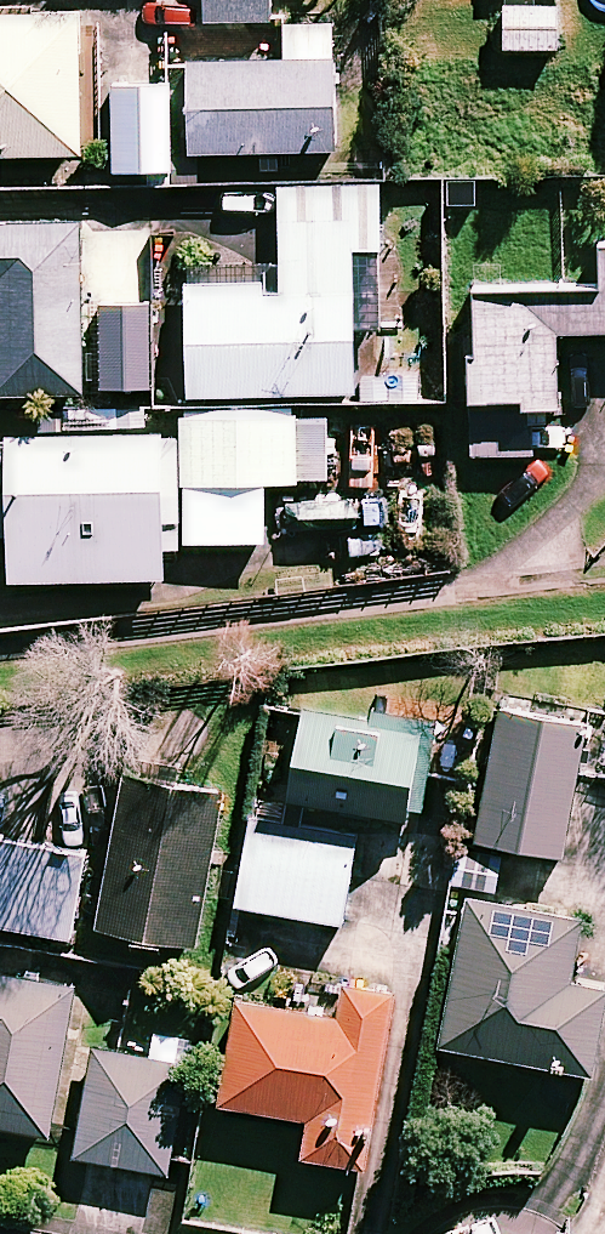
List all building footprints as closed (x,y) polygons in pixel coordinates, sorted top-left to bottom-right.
[(78,0),(0,0),(0,152),(78,152),(78,0)] [(204,19),(269,19),(269,0),(204,0),(204,19)] [(555,48),(556,4),(503,2),(501,47),(555,48)] [(333,148),(331,22),(282,23),(283,55),(190,57),(192,150),(333,148)] [(168,82),(108,82),(108,169),(168,169),(168,82)] [(378,185),(278,185),(279,282),(185,283),(186,392),(352,391),(352,327),(379,327),(378,185)] [(0,222),(0,391),(82,389),(78,220),(0,222)] [(594,239),(595,284),(469,287),(473,454),(531,452),(530,404),(556,404),(555,329),(604,328),(604,239),(594,239)] [(150,385),(148,304),(96,305),(98,386),(150,385)] [(263,542),(264,487),(296,487),(296,481),(326,481),(326,415),(267,414),(267,403),(210,403),(210,414),(182,414),(180,542),(263,542)] [(8,531),(9,577),(162,574),(161,545),(173,544),(172,487),(160,487),(159,432),(149,432),(149,408),(64,410),(64,434),(4,435),(4,440),(0,441),(0,531),(8,531)] [(586,725),(500,708),(474,838),(560,855),(586,725)] [(284,799),(409,818),(413,792),(421,794),(431,729),(297,709),(284,799)] [(221,789),(121,772),(95,925),(195,942),(221,789)] [(355,833),(247,817),(234,903),(341,920),(355,833)] [(0,838),(0,924),(69,934),(82,850),(0,838)] [(501,855),(456,848),(450,887),(495,894),(501,855)] [(464,893),(438,1044),(591,1070),(604,989),(604,985),(569,979),(580,913),(464,893)] [(49,1131),(56,1086),(72,981),(0,970),(0,1123),(49,1131)] [(391,991),(339,983),(334,1014),(234,998),(218,1101),(306,1115),(300,1154),(363,1164),(391,991)] [(185,1062),(90,1048),(73,1156),(168,1171),(185,1062)]
